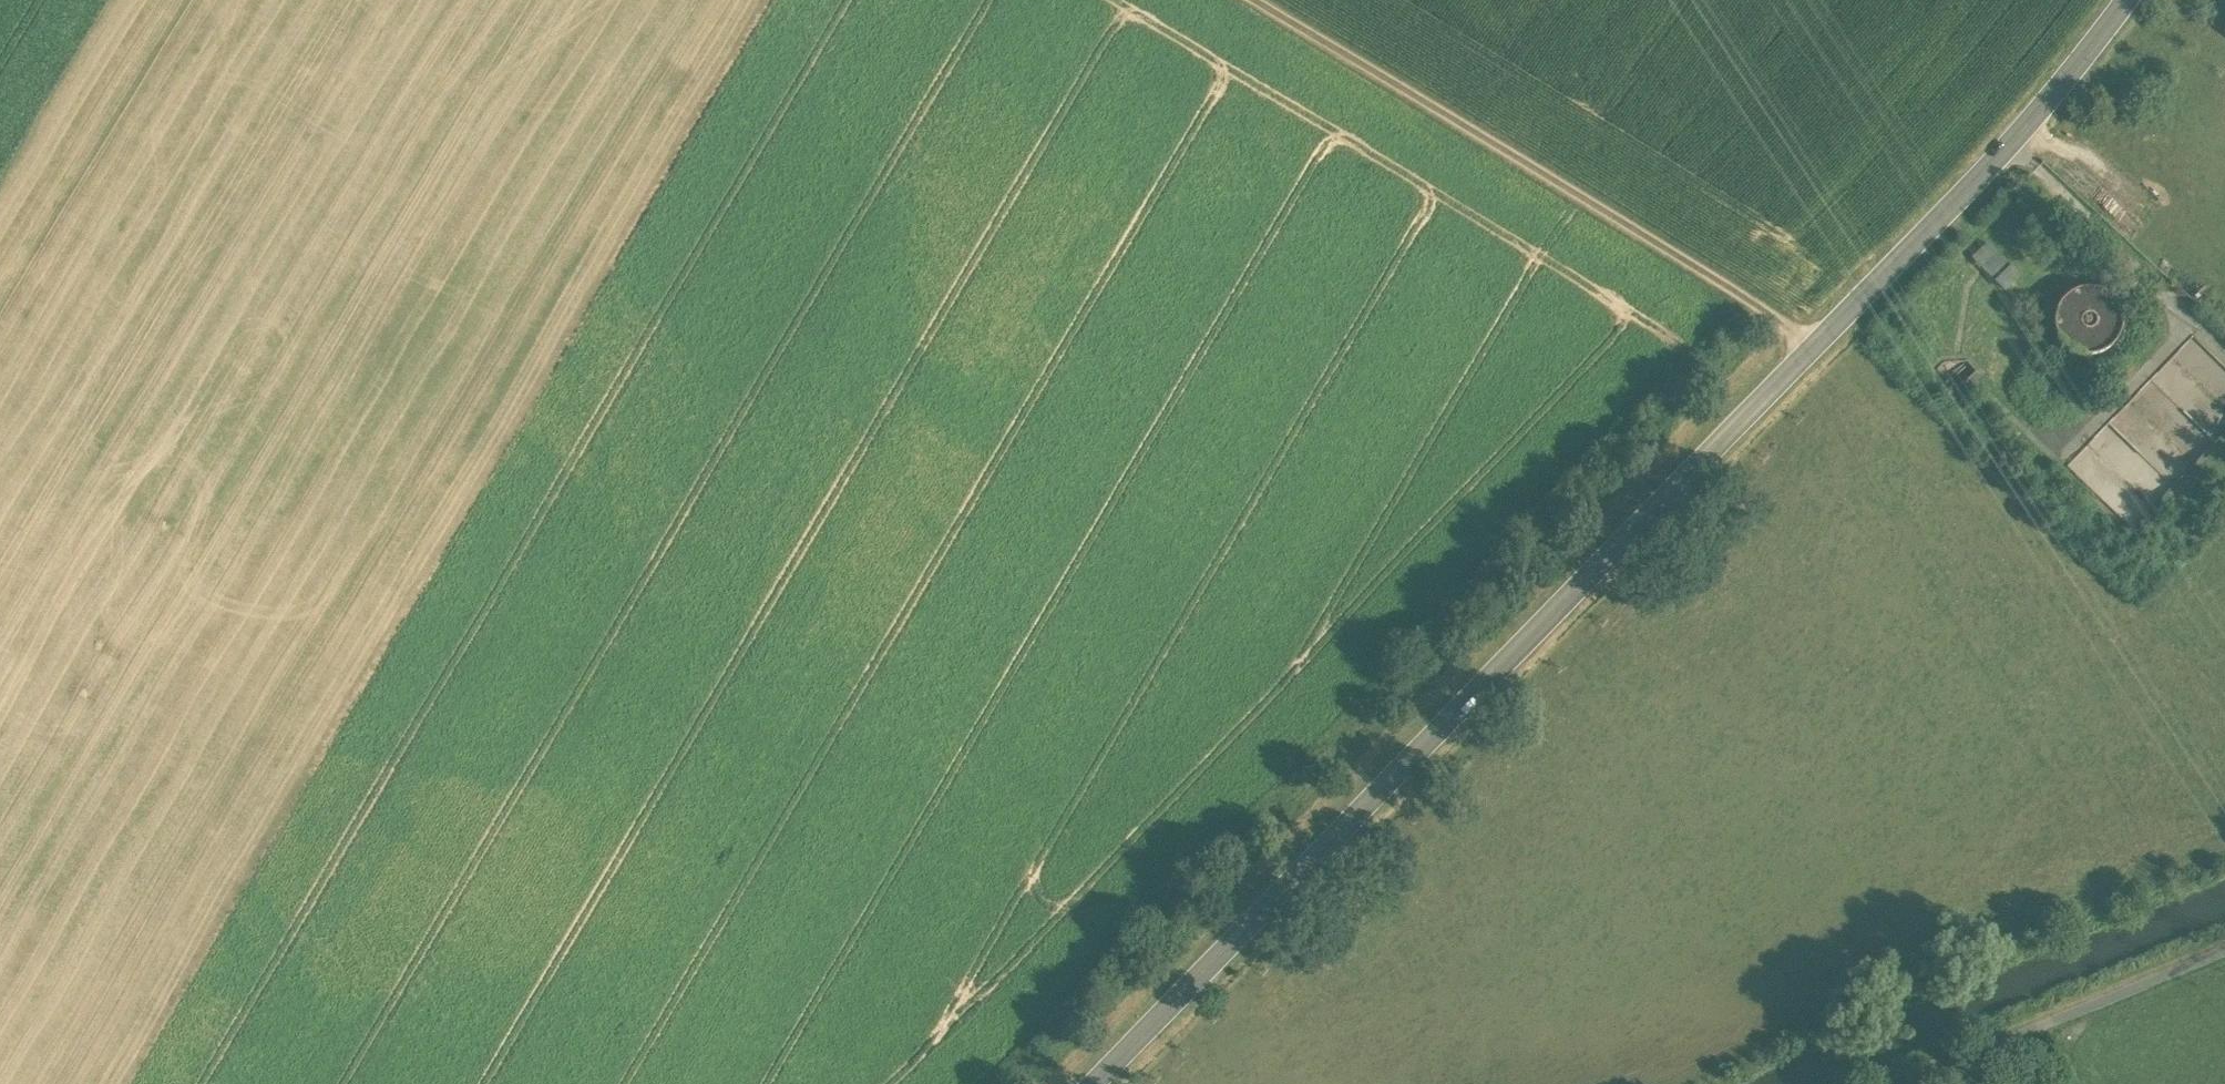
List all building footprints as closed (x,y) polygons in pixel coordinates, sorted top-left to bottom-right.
[(2011,268),(1987,244),(1973,258),(1997,282),(2011,268)]
